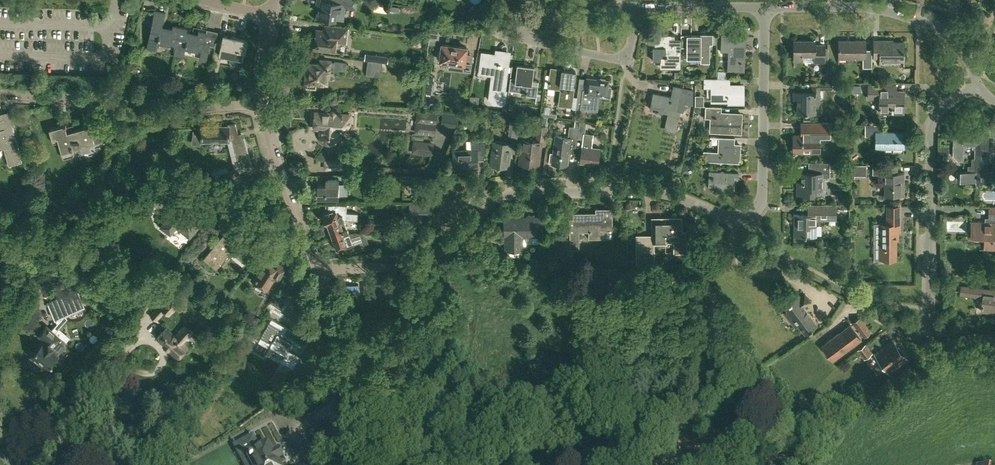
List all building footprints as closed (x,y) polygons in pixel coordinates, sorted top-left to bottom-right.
[(319,4),(317,17),(335,19),(335,18),(338,19),(340,17),(341,14),(339,12),(336,11),(337,10),(341,10),(342,3),(345,4),(345,0),(317,0),(316,3),(319,4)] [(177,44),(180,26),(173,25),(172,28),(162,26),(165,12),(155,10),(147,47),(157,49),(158,40),(176,44),(177,44)] [(324,24),(323,30),(317,29),(314,48),(335,50),(336,41),(340,42),(341,37),(346,38),(348,27),(324,24)] [(177,44),(176,44),(174,53),(184,55),(186,46),(202,49),(200,58),(206,60),(210,43),(204,41),(206,32),(199,30),(198,34),(187,31),(187,28),(180,26),(177,44)] [(440,30),(430,29),(429,38),(439,39),(440,30)] [(219,55),(243,60),(248,39),(224,34),(219,55)] [(681,47),(681,45),(675,45),(675,34),(655,34),(655,46),(653,46),(653,60),(660,60),(660,66),(670,66),(670,68),(681,68),(681,47)] [(681,35),(681,45),(681,47),(687,47),(687,58),(701,58),(701,62),(710,62),(710,44),(713,44),(713,34),(701,34),(701,35),(681,35)] [(744,70),(745,36),(722,35),(721,49),(729,49),(728,69),(744,70)] [(805,61),(814,61),(814,62),(825,62),(825,44),(815,44),(815,40),(794,40),(794,59),(803,59),(805,61)] [(866,40),(839,40),(839,56),(846,56),(846,58),(863,58),(863,67),(872,67),(872,49),(866,49),(866,40)] [(888,40),(874,40),(874,57),(880,57),(880,60),(904,60),(904,42),(888,42),(888,40)] [(438,51),(437,56),(439,57),(440,58),(440,59),(457,62),(456,69),(470,71),(472,56),(465,55),(466,46),(442,43),(441,50),(440,49),(438,51)] [(509,89),(504,89),(509,52),(498,51),(497,57),(493,57),(494,54),(483,53),(481,68),(487,68),(486,72),(494,73),(490,99),(491,99),(494,103),(502,104),(507,100),(508,100),(509,89)] [(347,63),(329,60),(321,59),(321,62),(308,62),(307,70),(305,70),(305,77),(306,77),(306,80),(308,80),(307,86),(316,87),(316,80),(327,81),(327,72),(328,72),(329,65),(334,66),(333,68),(346,70),(347,63)] [(382,62),(368,60),(366,74),(381,76),(382,62)] [(534,66),(524,65),(517,64),(516,77),(511,77),(509,89),(525,92),(525,94),(537,96),(539,80),(532,80),(534,66)] [(576,70),(552,67),(549,87),(551,87),(551,85),(562,87),(560,101),(571,102),(576,70)] [(427,74),(424,104),(429,105),(430,92),(432,92),(434,75),(427,74)] [(609,85),(610,79),(605,79),(605,78),(600,77),(600,78),(587,77),(585,89),(578,88),(575,116),(580,117),(581,108),(597,110),(600,93),(611,95),(612,85),(609,85)] [(729,85),(729,78),(704,78),(704,85),(713,85),(713,99),(727,100),(727,102),(742,102),(742,85),(729,85)] [(832,88),(832,82),(812,82),(812,92),(794,92),(794,99),(797,99),(797,112),(815,112),(815,96),(820,96),(820,88),(832,88)] [(868,84),(868,91),(868,98),(880,98),(880,111),(892,111),(892,112),(904,112),(904,91),(891,91),(891,84),(868,84)] [(693,104),(693,90),(673,85),(671,96),(653,92),(650,108),(654,109),(654,110),(658,111),(659,110),(668,112),(665,126),(676,128),(680,109),(684,110),(686,103),(693,104)] [(705,105),(705,113),(711,113),(711,117),(710,130),(741,132),(741,113),(721,112),(712,112),(712,106),(705,105)] [(416,108),(413,131),(414,131),(421,132),(434,134),(435,122),(437,111),(416,108)] [(322,128),(321,134),(321,136),(321,137),(322,138),(322,139),(323,140),(324,141),(325,141),(326,142),(327,142),(328,142),(329,143),(330,142),(331,142),(333,142),(333,141),(335,140),(336,139),(336,138),(337,137),(337,135),(338,125),(349,126),(350,115),(336,114),(336,113),(336,112),(335,111),(334,111),(333,111),(332,111),(331,111),(331,112),(330,113),(316,112),(314,127),(322,128)] [(22,161),(9,112),(0,114),(0,125),(1,129),(0,129),(0,149),(4,147),(9,165),(22,161)] [(584,132),(586,122),(579,121),(579,126),(578,133),(577,137),(583,137),(580,162),(598,164),(600,148),(591,146),(593,134),(584,132)] [(509,166),(511,148),(516,148),(519,129),(519,126),(519,123),(514,122),(512,134),(509,134),(508,140),(511,140),(510,143),(509,143),(494,141),(491,164),(509,166)] [(801,122),(801,135),(794,135),(794,152),(820,152),(820,135),(830,135),(830,122),(801,122)] [(107,140),(102,123),(90,127),(90,125),(68,131),(66,123),(49,128),(53,143),(59,141),(63,158),(74,155),(72,149),(73,149),(73,148),(94,142),(95,144),(107,140)] [(238,168),(251,165),(244,136),(239,137),(236,123),(227,123),(227,127),(193,127),(193,132),(201,133),(201,140),(231,140),(238,168)] [(547,144),(549,126),(539,124),(537,140),(522,138),(519,163),(539,166),(542,143),(547,144)] [(578,133),(579,126),(570,124),(568,137),(555,135),(553,152),(550,152),(549,162),(552,162),(552,163),(567,165),(569,148),(576,149),(577,137),(578,133)] [(881,131),(881,124),(865,124),(865,135),(876,135),(876,147),(904,147),(904,131),(881,131)] [(989,134),(953,133),(952,154),(958,160),(962,160),(963,143),(974,144),(974,146),(977,146),(976,159),(974,159),(973,167),(970,167),(969,171),(960,170),(960,181),(984,182),(984,179),(992,179),(993,168),(988,168),(989,134)] [(734,144),(735,137),(720,136),(719,152),(703,152),(703,160),(739,162),(740,144),(734,144)] [(413,138),(412,150),(411,152),(432,155),(434,141),(413,138)] [(478,160),(485,160),(487,139),(471,140),(471,150),(454,150),(454,167),(478,167),(478,160)] [(830,176),(830,162),(809,162),(809,172),(801,172),(801,181),(798,181),(798,194),(814,194),(814,189),(822,189),(822,176),(830,176)] [(866,164),(850,164),(850,175),(866,175),(866,164)] [(897,166),(873,166),(873,173),(885,173),(885,194),(904,194),(904,173),(897,172),(897,166)] [(236,168),(214,173),(215,176),(225,177),(237,174),(236,168)] [(738,179),(738,172),(709,171),(708,185),(716,186),(716,191),(734,192),(734,179),(738,179)] [(317,184),(317,197),(339,198),(339,178),(326,178),(326,185),(317,184)] [(190,236),(192,233),(202,221),(178,202),(171,211),(172,212),(161,226),(171,233),(177,226),(190,236)] [(326,211),(323,213),(327,225),(329,224),(344,218),(357,219),(358,213),(347,212),(347,204),(326,203),(326,211)] [(428,214),(432,203),(419,203),(410,203),(410,220),(423,221),(424,214),(428,214)] [(836,204),(811,204),(808,204),(808,214),(794,214),(794,236),(817,236),(817,217),(826,217),(826,216),(836,216),(836,204)] [(989,205),(989,221),(971,220),(971,235),(984,236),(984,249),(994,249),(994,206),(989,205)] [(893,260),(893,258),(896,258),(896,230),(900,230),(900,206),(888,206),(888,224),(879,224),(879,258),(885,258),(885,260),(893,260)] [(579,247),(579,230),(589,230),(589,237),(606,237),(606,229),(612,228),(612,208),(601,208),(601,212),(573,213),(573,220),(570,220),(570,226),(562,226),(562,247),(579,247)] [(542,242),(542,235),(542,227),(543,227),(543,225),(542,225),(542,217),(504,217),(504,235),(506,235),(506,249),(523,249),(523,245),(526,245),(526,242),(542,242)] [(685,251),(685,240),(685,232),(681,232),(681,217),(653,218),(653,236),(646,236),(646,235),(637,235),(637,263),(654,263),(653,242),(666,242),(666,241),(675,241),(675,251),(685,251)] [(344,218),(329,224),(334,237),(349,232),(344,218)] [(349,232),(334,237),(338,249),(348,246),(348,244),(362,239),(363,242),(368,240),(366,234),(363,235),(362,233),(349,232)] [(250,256),(256,249),(242,237),(237,243),(224,233),(203,258),(214,267),(218,262),(221,264),(225,259),(232,250),(245,261),(250,256)] [(253,280),(266,288),(267,289),(268,291),(271,293),(273,292),(278,285),(277,283),(286,267),(277,261),(275,264),(268,260),(260,273),(258,272),(253,280)] [(971,287),(970,294),(982,296),(981,310),(994,312),(994,290),(971,287)] [(65,342),(55,332),(67,318),(66,315),(85,306),(77,289),(47,303),(55,319),(62,316),(62,318),(52,330),(46,325),(38,334),(43,338),(39,343),(40,343),(34,351),(33,350),(30,353),(35,357),(35,358),(34,359),(34,360),(34,361),(34,362),(34,363),(35,363),(35,364),(36,365),(37,366),(39,366),(40,366),(41,365),(42,365),(43,364),(47,368),(54,360),(55,361),(57,358),(56,357),(59,355),(58,354),(61,350),(64,349),(65,348),(65,346),(64,343),(65,342)] [(283,292),(277,289),(271,300),(282,307),(289,296),(283,292)] [(805,294),(801,297),(798,293),(784,305),(793,317),(796,315),(800,320),(797,323),(805,332),(817,323),(804,306),(810,301),(805,294)] [(159,305),(150,315),(157,322),(166,312),(170,315),(178,305),(169,297),(160,306),(159,305)] [(257,324),(261,318),(258,316),(255,317),(252,321),(257,324)] [(860,317),(854,321),(864,336),(871,331),(860,317)] [(311,337),(299,330),(297,333),(272,318),(259,341),(270,347),(271,345),(285,353),(281,361),(282,360),(293,367),(292,367),(293,368),(311,337)] [(861,338),(850,323),(822,345),(833,359),(861,338)] [(180,353),(183,355),(192,344),(187,339),(193,332),(185,324),(175,335),(166,327),(157,336),(165,343),(163,344),(168,348),(169,348),(178,356),(180,353)] [(893,339),(875,353),(889,373),(907,359),(893,339)] [(872,352),(865,343),(857,349),(864,358),(872,352)] [(277,462),(281,460),(276,450),(272,452),(267,443),(259,448),(255,442),(244,448),(247,454),(250,460),(250,459),(252,464),(259,460),(262,464),(279,464),(277,462)]
